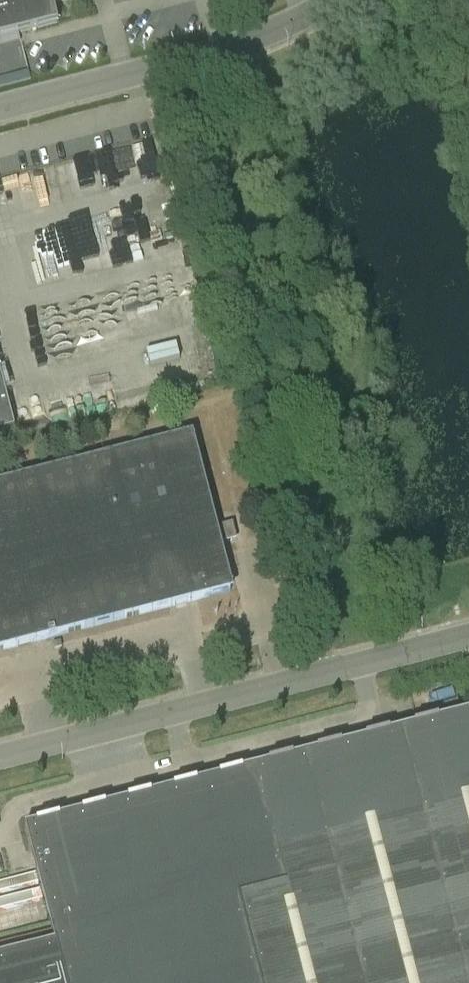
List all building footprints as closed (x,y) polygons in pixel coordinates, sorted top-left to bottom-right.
[(58,24),(53,4),(52,0),(0,0),(0,39),(18,34),(58,24)] [(102,130),(106,150),(121,148),(126,172),(136,170),(130,143),(149,139),(145,116),(116,121),(117,127),(102,130)] [(110,292),(97,294),(104,339),(142,333),(140,322),(155,319),(152,305),(113,311),(110,292)] [(15,430),(0,373),(0,434),(15,430)] [(126,386),(109,390),(114,409),(131,405),(126,386)] [(218,544),(237,539),(233,524),(215,528),(191,434),(0,482),(0,651),(230,592),(218,544)] [(257,767),(128,801),(25,828),(53,937),(0,950),(0,982),(468,982),(468,712),(257,767)]
